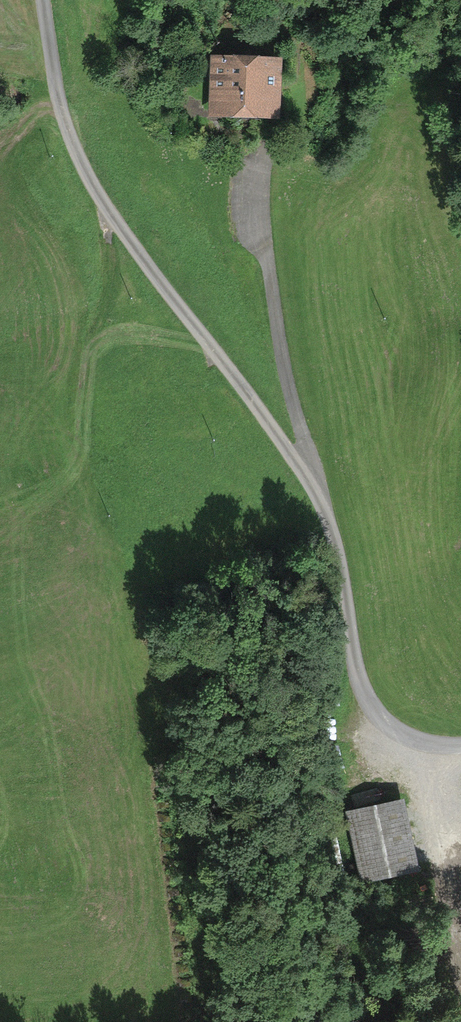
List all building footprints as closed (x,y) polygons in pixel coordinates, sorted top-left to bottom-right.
[(284,66),(213,63),(211,124),(282,127),(284,66)] [(406,798),(348,811),(363,880),(421,868),(406,798)]
